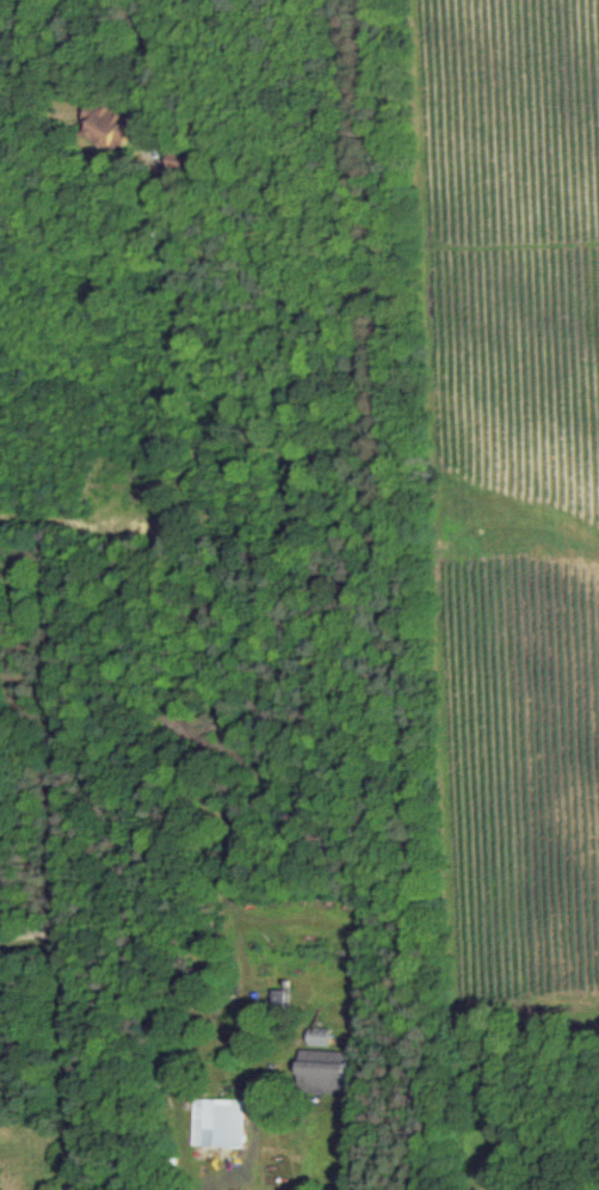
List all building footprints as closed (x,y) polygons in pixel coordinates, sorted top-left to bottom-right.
[(137,120),(94,102),(79,136),(122,154),(137,120)] [(272,989),(272,1011),(289,1011),(288,989),(272,989)] [(347,1094),(349,1053),(300,1051),(299,1092),(347,1094)] [(193,1147),(244,1148),(245,1101),(194,1100),(193,1147)]
